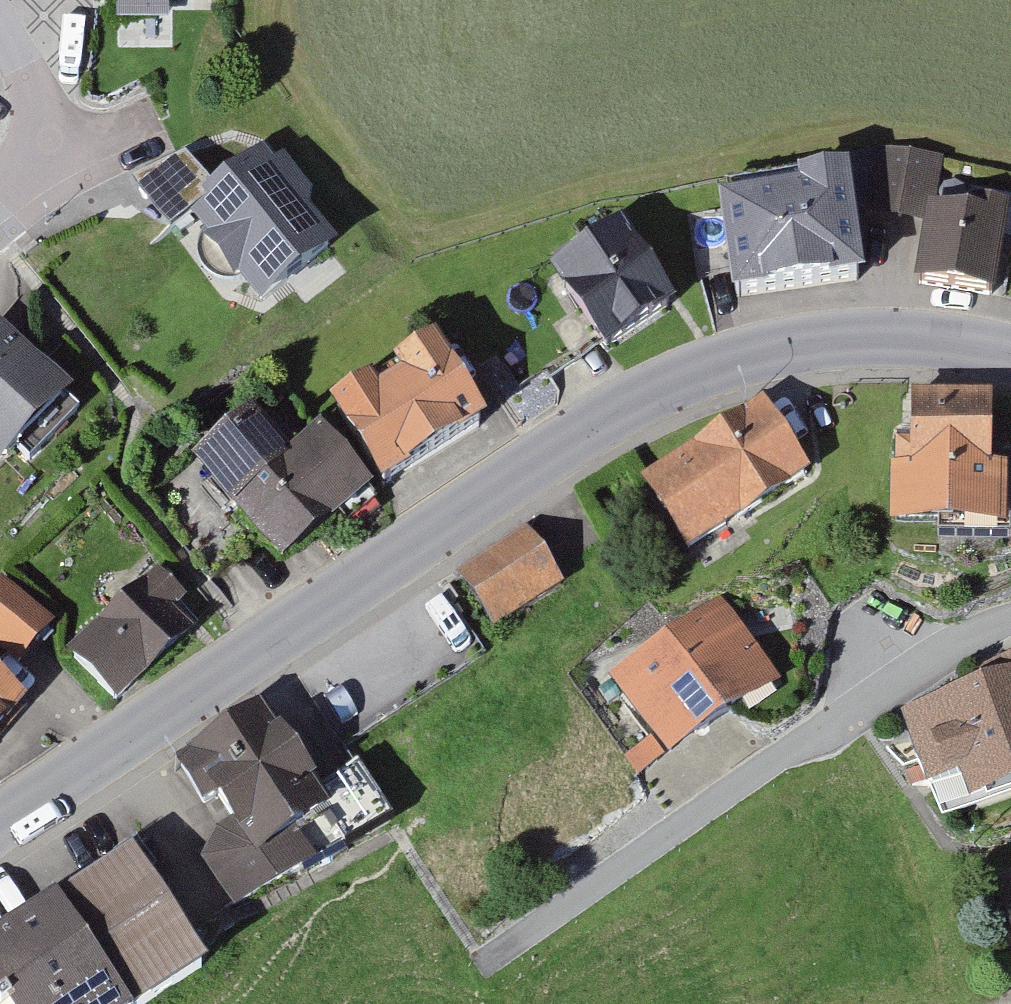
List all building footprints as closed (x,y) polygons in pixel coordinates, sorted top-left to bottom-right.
[(132,20),(183,21),(183,0),(132,0),(132,20)] [(694,205),(704,283),(732,280),(735,300),(863,281),(854,216),(895,219),(904,151),(882,147),(843,151),(845,168),(791,175),(794,194),(694,205)] [(273,164),(262,150),(208,189),(184,155),(134,180),(171,225),(192,210),(261,307),(336,250),(309,212),(314,191),(284,154),(273,164)] [(904,151),(895,219),(925,222),(935,157),(904,151)] [(918,292),(1009,304),(1010,287),(1010,207),(972,202),(969,221),(928,216),(918,292)] [(520,272),(580,357),(618,335),(625,347),(694,308),(639,228),(595,254),(582,236),(520,272)] [(86,400),(11,331),(0,341),(0,459),(13,471),(86,400)] [(347,410),(397,490),(499,426),(449,346),(347,410)] [(659,478),(707,549),(826,467),(778,397),(659,478)] [(984,477),(983,403),(909,403),(910,440),(891,440),(892,526),(1002,525),(1002,476),(984,477)] [(279,570),(373,499),(320,430),(286,456),(254,414),(195,460),(223,497),(257,542),(279,570)] [(223,497),(178,530),(212,575),(234,559),(257,542),(223,497)] [(471,573),(512,635),(580,589),(538,528),(471,573)] [(196,634),(174,610),(178,606),(183,602),(158,574),(66,655),(114,708),(133,690),(196,634)] [(18,666),(33,648),(52,625),(0,583),(0,651),(18,666)] [(622,676),(687,762),(798,682),(732,600),(622,676)] [(994,681),(911,709),(962,819),(1010,803),(1010,660),(989,667),(994,681)] [(7,727),(23,710),(0,690),(0,735),(7,727)] [(199,754),(176,769),(202,813),(235,792),(243,804),(222,819),(227,826),(217,834),(210,845),(201,861),(236,916),(387,824),(355,770),(338,781),(318,795),(261,714),(199,754)] [(208,979),(134,862),(0,946),(0,997),(1,999),(5,1003),(166,1003),(208,979)]
